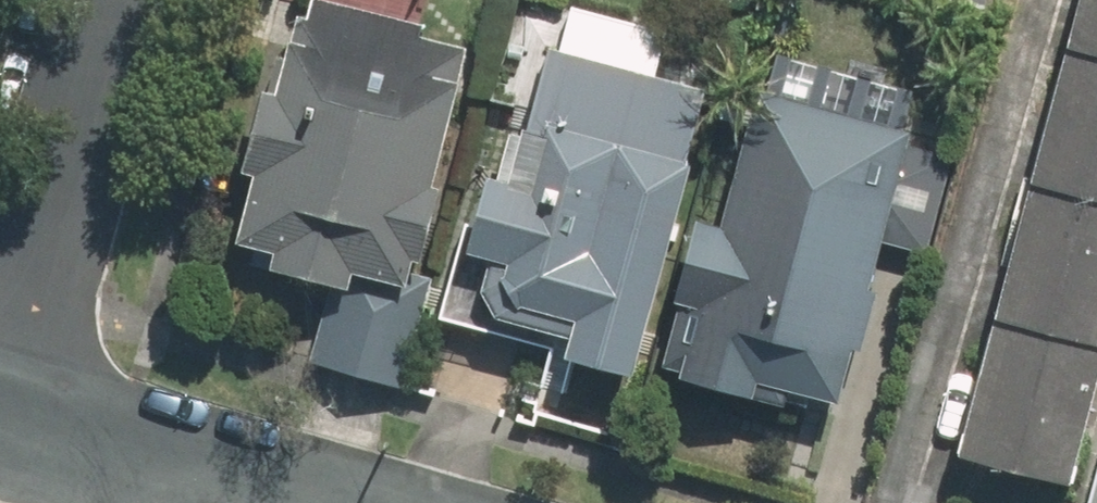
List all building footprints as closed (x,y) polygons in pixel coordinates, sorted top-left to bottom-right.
[(1096,58),(1096,0),(1087,0),(1074,53),(1096,58)] [(416,285),(474,38),(317,1),(296,91),(260,83),(236,184),(258,189),(239,269),(319,288),(302,360),(415,386),(438,290),(416,285)] [(642,380),(714,81),(666,70),(677,25),(575,1),(528,194),(483,184),(467,251),(497,258),(477,340),(642,380)] [(1074,53),(1041,185),(1096,199),(1096,58),(1074,53)] [(841,409),(891,236),(936,249),(962,159),(918,146),(923,128),(763,82),(722,223),(701,217),(655,376),(762,406),(767,388),(841,409)] [(1041,185),(1006,322),(1096,345),(1096,199),(1041,185)] [(1006,322),(973,454),(1081,481),(1096,418),(1096,345),(1006,322)]
